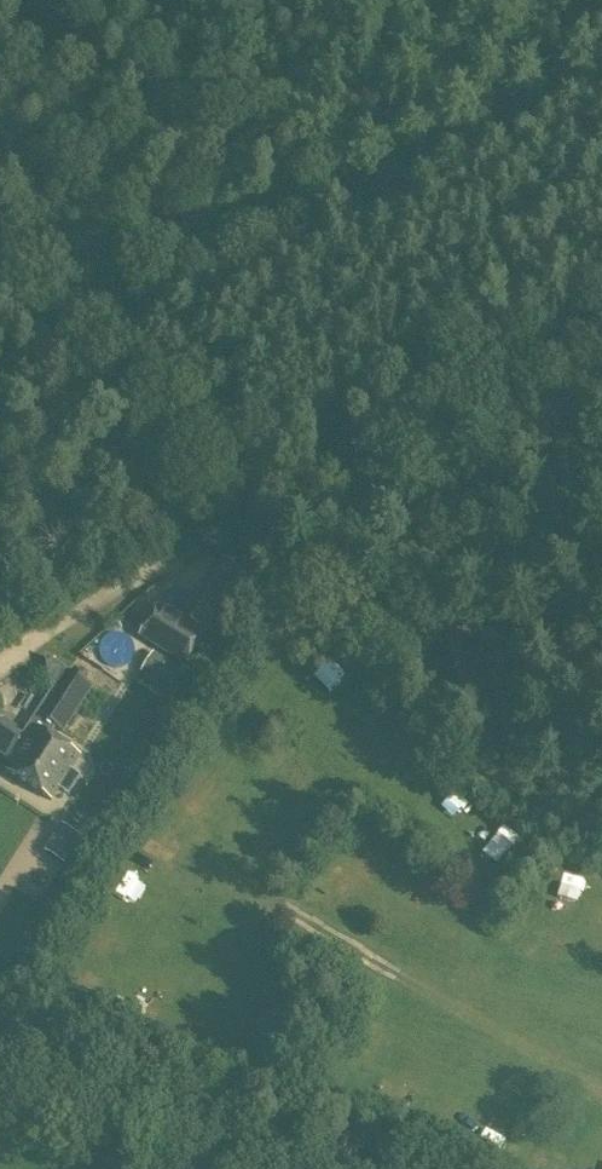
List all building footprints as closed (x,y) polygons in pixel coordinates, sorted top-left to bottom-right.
[(173,591),(159,615),(196,638),(211,614),(173,591)] [(165,689),(179,669),(154,652),(140,673),(165,689)] [(92,687),(46,657),(45,658),(46,659),(52,690),(56,693),(27,737),(15,730),(16,727),(5,719),(0,719),(0,741),(5,744),(6,741),(20,750),(7,769),(29,784),(57,741),(49,736),(54,727),(62,732),(92,687)] [(57,741),(29,784),(52,799),(80,756),(57,741)] [(64,864),(81,836),(60,823),(43,851),(64,864)]
